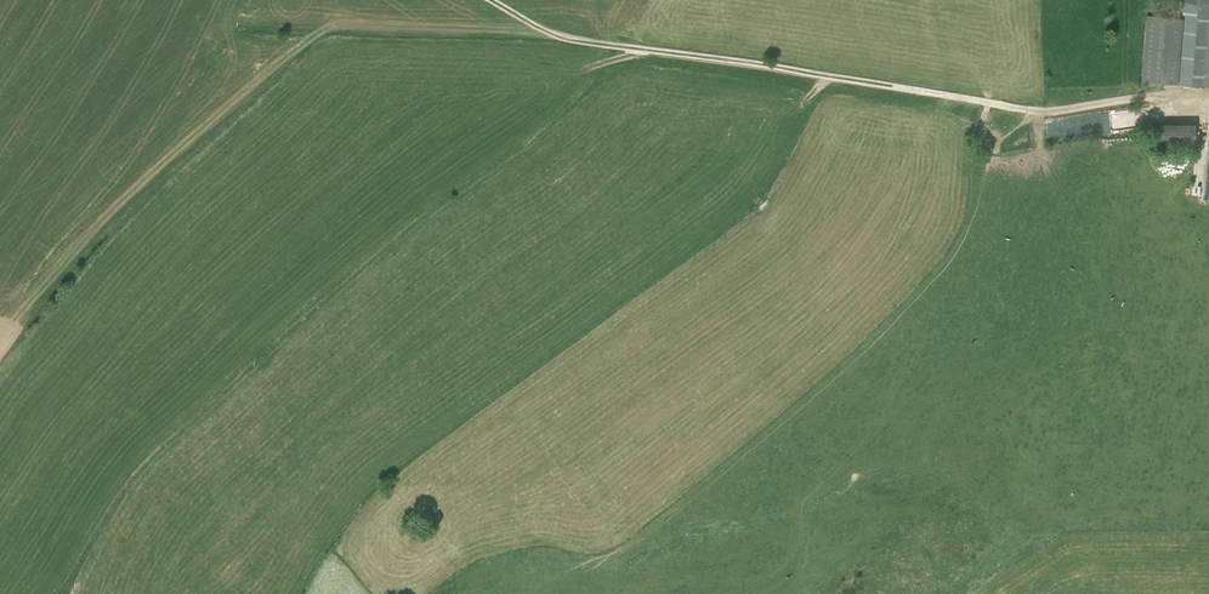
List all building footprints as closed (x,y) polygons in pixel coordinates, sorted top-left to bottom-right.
[(1184,0),(1183,0),(1182,18),(1146,15),(1141,80),(1204,86),(1208,86),(1208,2),(1184,0)] [(1154,122),(1154,146),(1196,146),(1196,123),(1154,122)]
